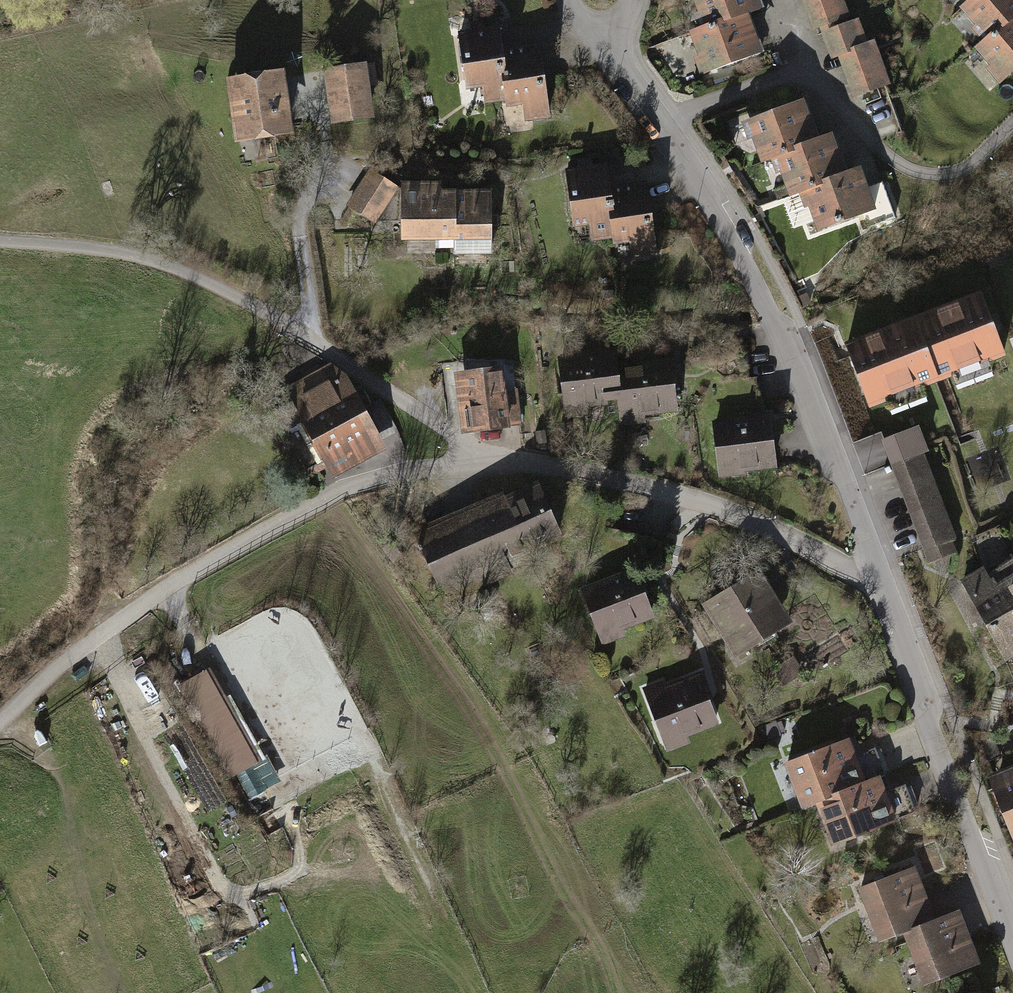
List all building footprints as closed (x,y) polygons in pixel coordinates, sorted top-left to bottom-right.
[(766,0),(720,0),(728,33),(764,23),(771,21),(766,0)] [(828,36),(845,31),(854,65),(866,62),(876,102),(906,94),(896,54),(886,57),(878,24),(864,27),(857,0),(819,0),(828,36)] [(993,3),(984,10),(1008,42),(1012,37),(1012,0),(996,0),(993,3)] [(764,23),(728,33),(715,37),(725,74),(774,61),(764,23)] [(1008,42),(998,50),(1012,70),(1012,37),(1008,42)] [(505,97),(512,63),(511,47),(480,48),(481,97),(505,97)] [(377,61),(335,65),(339,118),(381,115),(377,61)] [(512,63),(505,97),(506,115),(551,114),(550,62),(512,63)] [(231,75),(243,140),(296,131),(293,118),(319,113),(311,71),(296,73),(294,64),(231,75)] [(782,170),(791,166),(828,146),(814,109),(766,127),(782,170)] [(828,146),(791,166),(805,205),(818,200),(863,181),(847,139),(828,146)] [(356,209),(385,225),(407,185),(378,169),(356,209)] [(863,181),(818,200),(830,233),(889,212),(876,176),(863,181)] [(623,231),(630,198),(629,182),(598,182),(599,232),(623,231)] [(419,245),(465,246),(466,192),(420,191),(419,245)] [(511,193),(466,192),(465,246),(510,247),(511,193)] [(630,198),(623,231),(623,249),(669,248),(668,197),(630,198)] [(981,300),(849,348),(871,409),(1004,361),(981,300)] [(690,363),(639,366),(641,415),(693,412),(690,363)] [(500,366),(465,371),(472,429),(507,425),(500,366)] [(641,415),(639,366),(588,368),(590,417),(641,415)] [(340,373),(290,400),(330,474),(379,448),(340,373)] [(794,417),(734,417),(734,466),(794,465),(794,417)] [(961,528),(921,428),(883,442),(923,542),(931,562),(968,547),(961,528)] [(538,485),(418,535),(438,583),(557,533),(538,485)] [(960,577),(1006,656),(1012,652),(1012,556),(988,571),(983,563),(960,577)] [(652,567),(605,589),(629,642),(677,621),(652,567)] [(779,576),(727,601),(753,654),(805,628),(779,576)] [(718,671),(661,695),(685,752),(742,728),(718,671)] [(206,672),(178,687),(228,780),(257,765),(206,672)] [(807,806),(822,800),(864,784),(847,740),(790,763),(807,806)] [(993,779),(1012,829),(1012,771),(993,779)] [(877,779),(864,784),(822,800),(837,840),(892,818),(877,779)] [(883,940),(908,930),(934,921),(914,867),(863,886),(883,940)] [(955,912),(934,921),(908,930),(928,981),(975,963),(955,912)]
